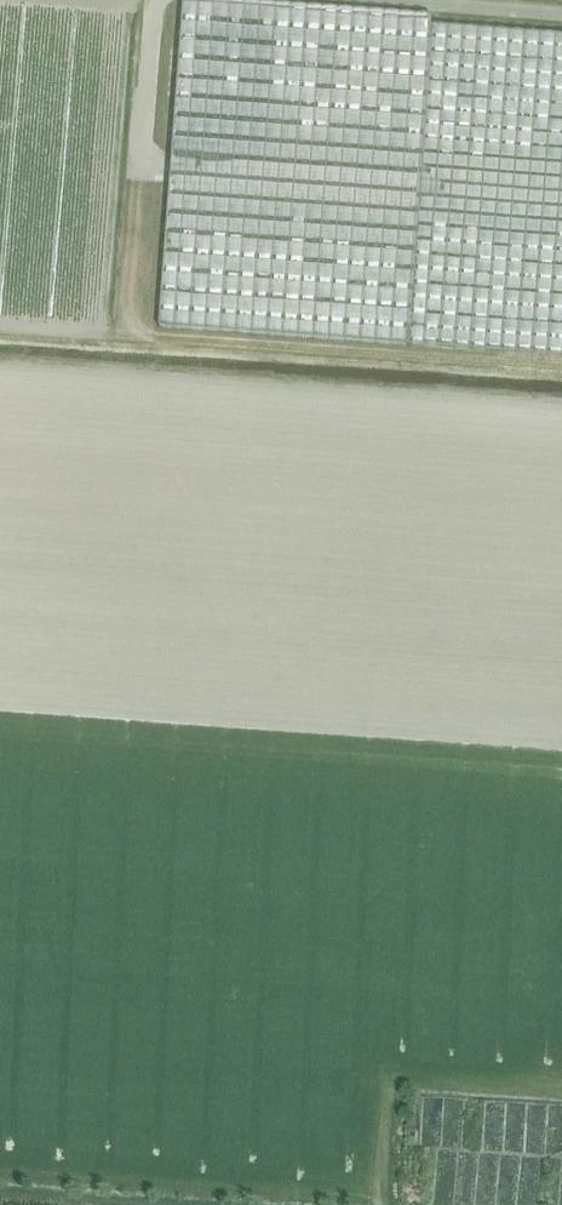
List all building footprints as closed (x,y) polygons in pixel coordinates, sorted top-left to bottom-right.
[(432,27),(433,19),(184,0),(159,328),(561,359),(561,36),(432,27)]
